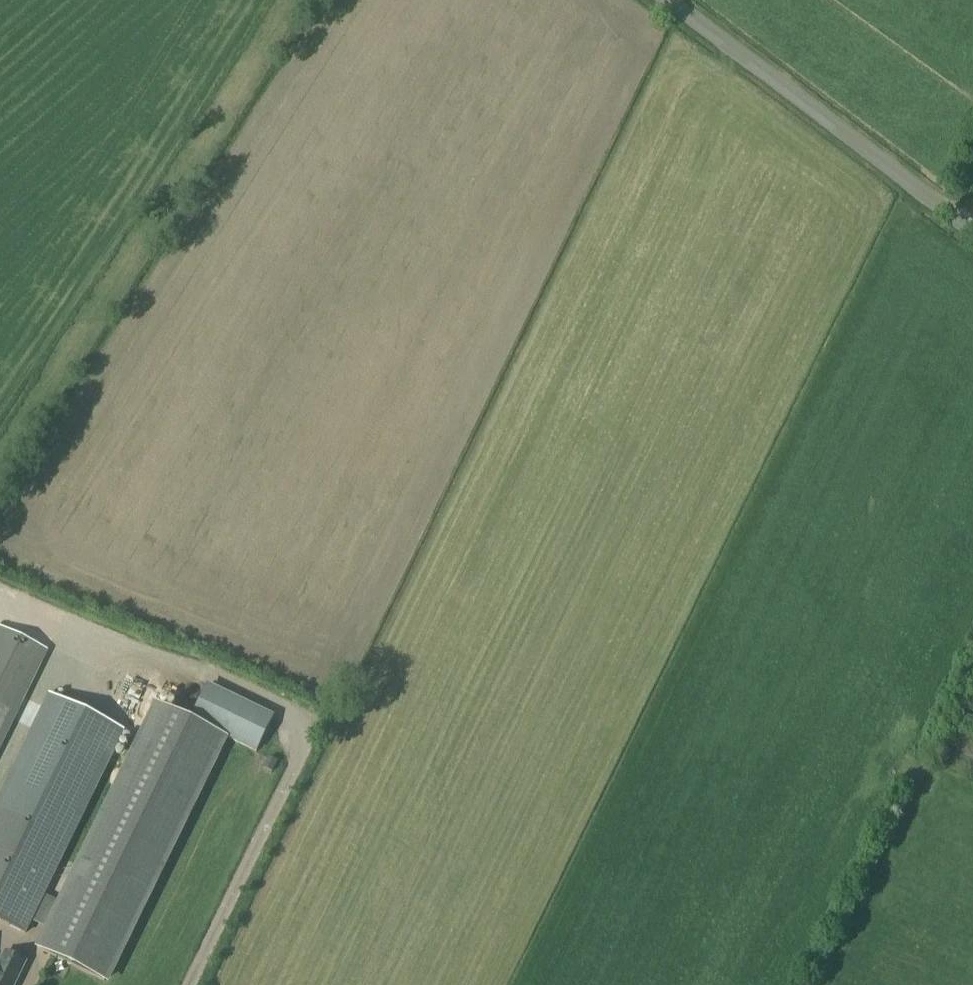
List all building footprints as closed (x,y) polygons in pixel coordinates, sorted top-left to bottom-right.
[(49,656),(0,632),(0,752),(49,656)] [(31,949),(105,984),(106,984),(225,739),(150,703),(31,949)] [(266,768),(272,771),(278,760),(272,757),(271,760),(266,768)] [(24,933),(69,841),(0,808),(0,922),(24,933)] [(23,963),(3,953),(0,960),(0,984),(12,984),(23,963)]
